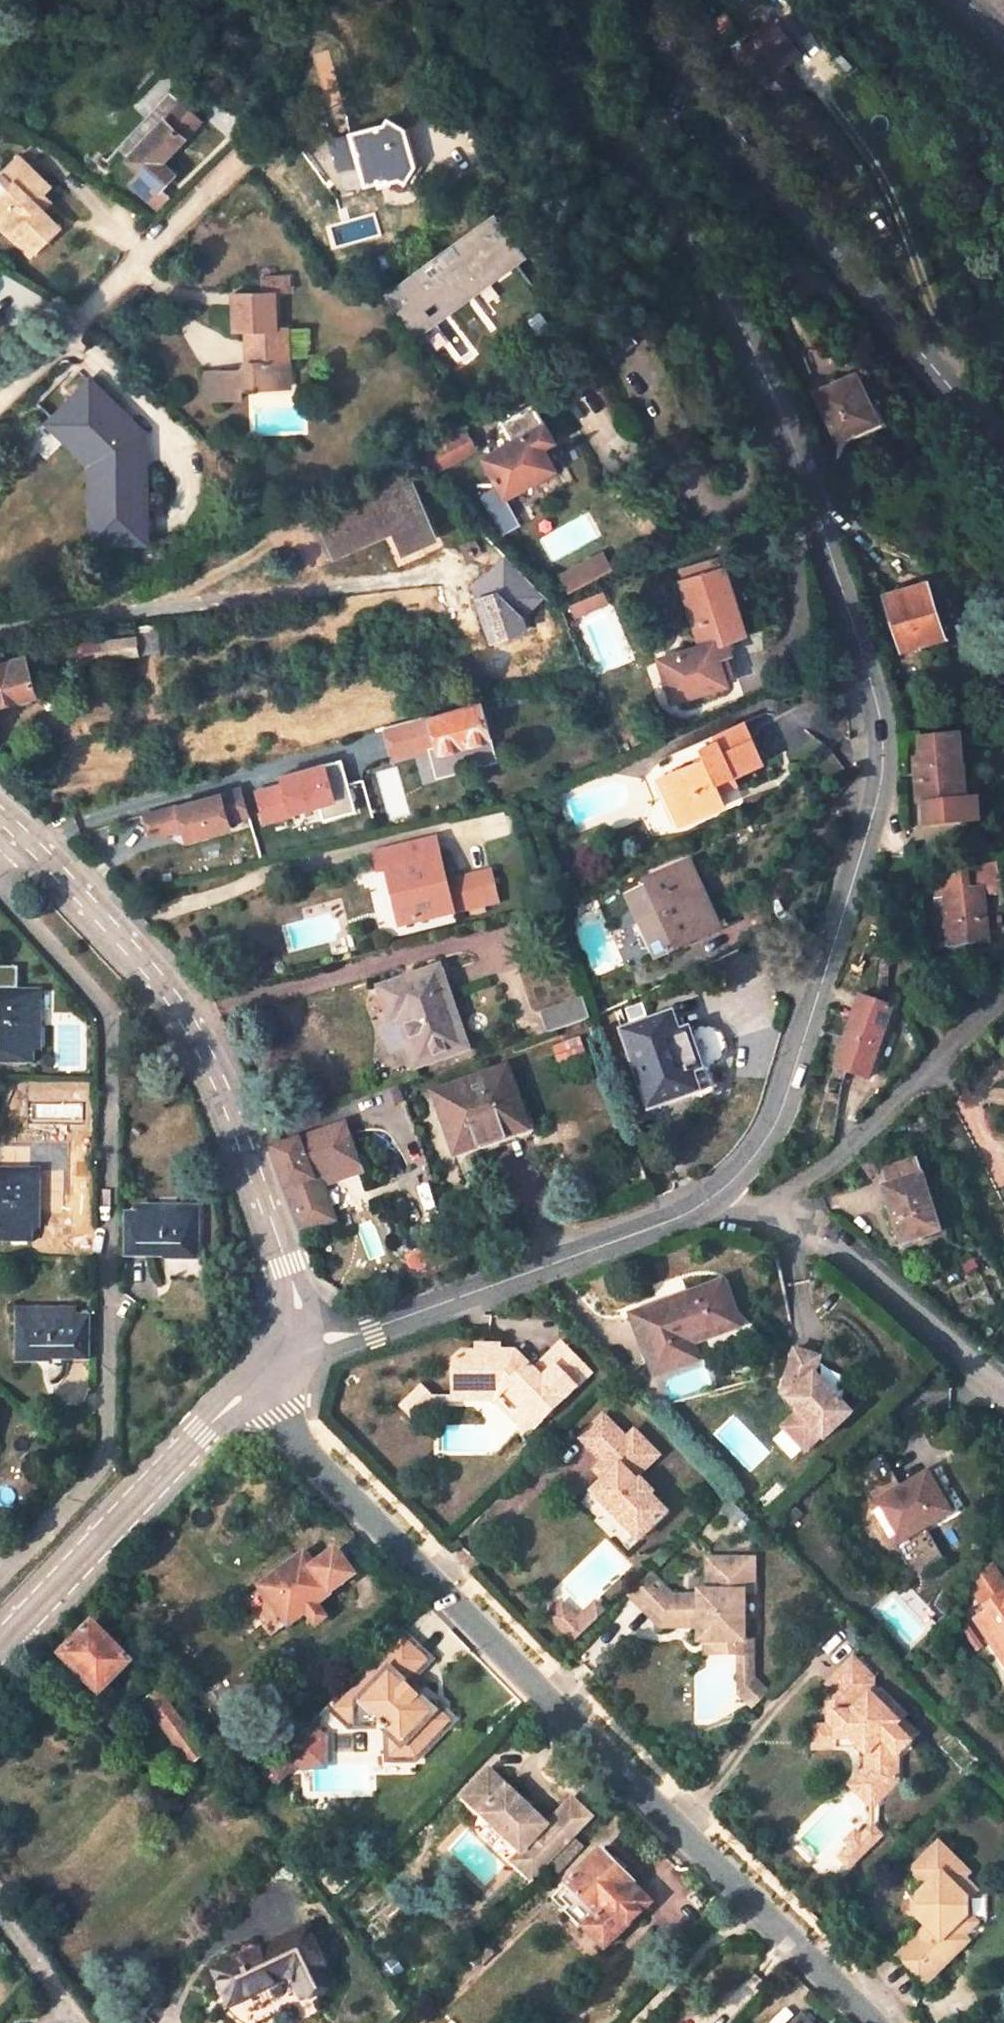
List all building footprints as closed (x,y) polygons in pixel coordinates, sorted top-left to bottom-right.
[(733,23),(727,15),(716,22),(722,31),(733,23)] [(774,22),(752,41),(757,47),(746,56),(767,82),(801,54),(774,22)] [(181,103),(130,158),(145,172),(134,186),(159,208),(170,196),(162,188),(175,173),(163,162),(185,138),(200,121),(181,103)] [(409,163),(402,137),(405,130),(390,120),(386,126),(352,136),(332,142),(341,171),(360,165),(365,185),(387,179),(388,182),(400,179),(405,183),(416,168),(409,163)] [(20,152),(0,171),(0,186),(5,191),(0,196),(0,208),(5,213),(0,219),(32,252),(62,223),(46,206),(60,193),(20,152)] [(412,333),(513,264),(475,208),(465,215),(449,227),(460,244),(385,297),(412,333)] [(246,332),(247,364),(242,372),(215,374),(217,401),(243,400),(242,388),(273,387),(272,363),(289,363),(288,330),(278,331),(276,293),(292,293),(291,279),(263,281),(263,294),(234,295),(235,332),(246,332)] [(272,363),(273,387),(290,386),(289,363),(272,363)] [(872,405),(856,373),(815,392),(837,441),(876,423),(869,407),(872,405)] [(217,401),(215,374),(207,374),(209,402),(217,401)] [(144,542),(144,479),(134,479),(134,461),(109,436),(127,418),(91,382),(54,422),(96,464),(96,480),(95,480),(95,542),(144,542)] [(556,469),(544,447),(555,441),(535,405),(504,423),(514,441),(484,458),(506,498),(556,469)] [(144,479),(143,435),(127,418),(109,436),(134,461),(134,479),(144,479)] [(435,470),(475,448),(466,429),(426,451),(435,470)] [(315,509),(321,522),(388,493),(382,480),(315,509)] [(438,538),(414,482),(388,493),(321,522),(336,556),(394,530),(404,553),(438,538)] [(480,554),(475,541),(462,547),(468,560),(480,554)] [(563,591),(610,575),(604,556),(556,572),(563,591)] [(725,642),(745,636),(724,568),(682,581),(702,647),(662,658),(675,700),(728,684),(720,656),(729,654),(725,642)] [(945,637),(929,582),(885,596),(901,650),(945,637)] [(160,653),(157,625),(138,627),(139,637),(141,655),(160,653)] [(103,633),(78,636),(81,662),(111,659),(141,655),(139,637),(104,641),(103,633)] [(26,657),(0,664),(0,706),(37,696),(26,657)] [(441,751),(491,737),(481,704),(432,718),(441,751)] [(761,766),(743,727),(713,740),(716,746),(699,753),(703,762),(662,780),(683,827),(725,809),(717,793),(734,785),(731,779),(761,766)] [(405,756),(398,732),(369,740),(375,763),(405,756)] [(932,825),(960,823),(965,818),(964,802),(960,802),(957,768),(962,768),(964,768),(961,734),(960,734),(922,737),(923,757),(916,758),(919,805),(925,805),(926,820),(932,825)] [(260,825),(318,812),(320,819),(368,809),(361,780),(345,784),(340,761),(275,775),(277,784),(252,790),(260,825)] [(960,823),(979,822),(977,801),(969,801),(967,768),(964,768),(962,768),(957,768),(960,802),(964,802),(965,818),(960,823)] [(228,824),(247,819),(240,791),(143,818),(149,840),(183,830),(186,843),(230,831),(228,824)] [(391,868),(404,925),(454,914),(445,878),(436,840),(380,854),(384,870),(391,868)] [(983,888),(982,884),(1003,881),(1003,871),(1000,871),(1000,859),(932,882),(939,938),(951,937),(946,892),(983,888)] [(719,931),(689,864),(649,882),(660,910),(641,919),(659,959),(719,931)] [(486,870),(445,878),(454,914),(493,904),(486,870)] [(983,888),(946,892),(951,937),(987,933),(983,888)] [(468,1048),(440,968),(381,988),(392,1020),(399,1018),(416,1066),(468,1048)] [(35,1026),(40,1026),(40,991),(0,990),(0,1064),(35,1063),(35,1026)] [(893,1010),(861,998),(832,1079),(852,1086),(856,1075),(868,1080),(893,1010)] [(584,1000),(543,1015),(550,1034),(590,1020),(584,1000)] [(674,1014),(622,1032),(649,1110),(697,1094),(700,1093),(702,1099),(722,1093),(712,1066),(716,1066),(719,1064),(721,1062),(723,1059),(725,1056),(726,1053),(727,1050),(727,1047),(727,1043),(726,1041),(724,1037),(723,1034),(720,1032),(718,1030),(715,1028),(712,1026),(708,1026),(705,1025),(701,1026),(699,1027),(680,1033),(674,1014)] [(519,1103),(507,1068),(435,1092),(456,1154),(468,1150),(489,1142),(488,1139),(519,1127),(521,1127),(514,1105),(519,1103)] [(469,1154),(522,1136),(519,1127),(488,1139),(489,1142),(468,1150),(469,1154)] [(335,1129),(274,1151),(272,1151),(303,1234),(335,1221),(320,1178),(327,1176),(349,1168),(335,1129)] [(459,1162),(470,1159),(469,1154),(468,1150),(456,1154),(459,1162)] [(940,1232),(918,1160),(885,1171),(889,1184),(884,1185),(889,1202),(884,1204),(887,1214),(892,1213),(903,1244),(940,1232)] [(31,1242),(32,1202),(38,1202),(38,1171),(0,1170),(0,1241),(31,1242)] [(325,1190),(331,1187),(327,1176),(320,1178),(325,1190)] [(165,1213),(127,1213),(125,1257),(163,1259),(163,1250),(200,1250),(202,1209),(165,1208),(165,1213)] [(163,1259),(200,1260),(200,1250),(163,1250),(163,1259)] [(725,1284),(632,1316),(654,1378),(699,1362),(693,1344),(741,1328),(725,1284)] [(15,1353),(51,1352),(51,1361),(89,1361),(90,1316),(51,1315),(51,1309),(16,1309),(15,1353)] [(498,1353),(498,1347),(476,1348),(476,1355),(461,1355),(453,1364),(453,1390),(474,1390),(473,1402),(493,1402),(502,1393),(519,1410),(510,1419),(527,1436),(589,1374),(560,1344),(533,1371),(517,1372),(508,1363),(508,1352),(498,1353)] [(799,1350),(787,1385),(796,1394),(790,1400),(802,1414),(785,1429),(806,1453),(824,1438),(826,1441),(854,1416),(819,1376),(825,1359),(799,1350)] [(15,1362),(51,1361),(51,1352),(15,1353),(15,1362)] [(514,1352),(508,1352),(508,1363),(517,1372),(533,1371),(525,1364),(517,1355),(514,1352)] [(825,1359),(819,1376),(854,1416),(869,1403),(827,1356),(825,1359)] [(787,1385),(784,1394),(790,1400),(796,1394),(787,1385)] [(433,1403),(420,1390),(401,1409),(414,1422),(433,1403)] [(474,1390),(453,1390),(452,1403),(473,1402),(474,1390)] [(502,1393),(493,1402),(510,1419),(519,1410),(502,1393)] [(639,1542),(667,1514),(650,1496),(649,1492),(646,1488),(644,1486),(641,1485),(638,1484),(634,1481),(658,1457),(634,1432),(625,1440),(602,1418),(580,1440),(602,1463),(616,1477),(609,1484),(605,1480),(591,1494),(639,1542)] [(602,1463),(595,1470),(605,1480),(609,1484),(616,1477),(602,1463)] [(928,1475),(874,1506),(896,1544),(945,1515),(936,1498),(940,1495),(928,1475)] [(936,1498),(945,1515),(950,1513),(940,1495),(936,1498)] [(918,1571),(941,1558),(925,1530),(903,1544),(918,1571)] [(336,1551),(313,1568),(303,1555),(261,1587),(290,1626),(307,1612),(316,1624),(326,1616),(317,1604),(354,1576),(336,1551)] [(674,1598),(651,1575),(630,1596),(661,1628),(699,1629),(699,1644),(718,1644),(718,1656),(740,1657),(740,1644),(744,1644),(745,1595),(755,1595),(755,1561),(709,1560),(709,1594),(700,1593),(699,1598),(674,1598)] [(971,1587),(984,1606),(1003,1592),(1003,1581),(992,1562),(971,1587)] [(1003,1660),(1003,1592),(984,1606),(987,1612),(973,1620),(984,1638),(987,1636),(1003,1660)] [(593,1626),(606,1614),(596,1604),(584,1616),(593,1626)] [(575,1643),(593,1626),(584,1616),(579,1621),(563,1606),(550,1618),(575,1643)] [(91,1622),(60,1654),(99,1693),(104,1689),(110,1694),(114,1689),(109,1684),(130,1661),(115,1645),(118,1643),(113,1638),(110,1641),(91,1622)] [(429,1662),(400,1634),(337,1698),(347,1708),(357,1708),(357,1718),(385,1722),(380,1726),(387,1734),(388,1748),(401,1747),(415,1760),(451,1723),(437,1709),(442,1704),(425,1688),(422,1692),(411,1681),(429,1662)] [(744,1644),(740,1644),(740,1657),(740,1695),(753,1709),(767,1696),(754,1681),(753,1644),(744,1644)] [(859,1778),(881,1801),(898,1784),(898,1757),(912,1744),(912,1731),(903,1721),(906,1717),(881,1692),(873,1692),(873,1681),(852,1661),(826,1688),(834,1695),(828,1702),(829,1728),(830,1740),(851,1739),(861,1749),(868,1756),(867,1771),(859,1778)] [(210,1763),(159,1692),(145,1700),(197,1771),(210,1763)] [(861,1749),(851,1739),(830,1740),(829,1728),(814,1729),(815,1751),(861,1749)] [(328,1765),(325,1733),(285,1735),(288,1767),(328,1765)] [(401,1747),(388,1748),(388,1762),(401,1761),(415,1760),(401,1747)] [(488,1771),(462,1798),(522,1854),(524,1852),(544,1871),(593,1819),(572,1799),(547,1826),(488,1771)] [(881,1801),(859,1778),(851,1786),(873,1809),(881,1801)] [(881,1837),(872,1828),(841,1858),(849,1868),(881,1837)] [(918,1897),(918,1919),(927,1929),(898,1957),(924,1985),(955,1956),(949,1949),(962,1936),(963,1936),(976,1923),(969,1914),(968,1901),(977,1891),(965,1879),(951,1864),(956,1860),(939,1842),(910,1871),(926,1888),(918,1897)] [(522,1854),(513,1863),(534,1882),(544,1871),(524,1852),(522,1854)] [(597,1914),(586,1926),(607,1947),(650,1904),(600,1852),(568,1884),(597,1914)] [(951,1864),(965,1879),(970,1874),(956,1860),(951,1864)] [(333,1983),(308,1929),(233,1964),(248,1995),(292,1975),(302,1997),(333,1983)] [(962,1936),(949,1949),(955,1956),(969,1943),(962,1936)] [(223,1969),(239,2000),(248,1995),(233,1964),(223,1969)] [(527,1975),(519,1968),(505,1983),(512,1990),(527,1975)]
